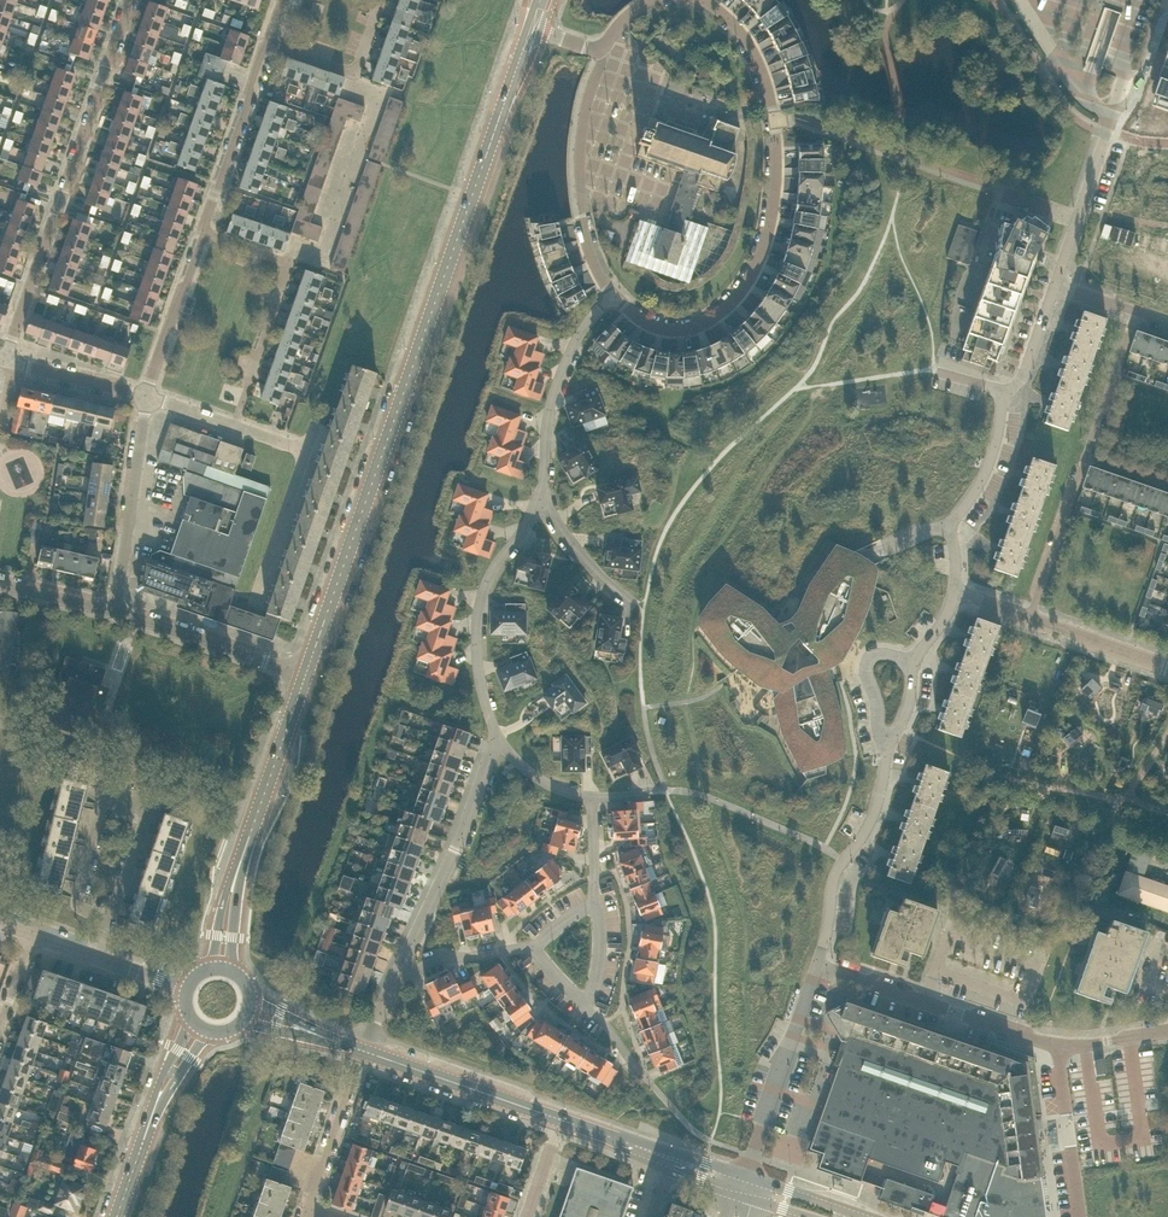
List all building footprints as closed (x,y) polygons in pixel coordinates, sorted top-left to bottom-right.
[(16,2),(10,0),(0,0),(0,12),(11,16),(16,2)] [(107,3),(99,0),(89,0),(85,11),(102,17),(107,3)] [(244,4),(258,9),(261,0),(245,0),(244,4)] [(419,0),(400,0),(398,8),(414,14),(419,0)] [(760,0),(742,0),(751,9),(760,0)] [(751,9),(759,18),(778,4),(775,0),(760,0),(751,9)] [(162,22),(167,8),(150,2),(145,16),(162,22)] [(778,4),(759,18),(767,29),(787,16),(778,4)] [(409,28),(414,14),(398,8),(393,22),(409,28)] [(97,31),(102,17),(85,11),(80,25),(97,31)] [(11,16),(0,12),(0,28),(6,30),(11,16)] [(228,24),(231,16),(225,14),(222,22),(228,24)] [(158,36),(162,22),(145,16),(141,30),(158,36)] [(773,40),(795,29),(787,16),(767,29),(773,40)] [(190,32),(193,22),(190,21),(188,25),(185,24),(183,29),(190,32)] [(404,42),(409,28),(393,22),(388,37),(404,42)] [(92,45),(97,31),(80,25),(75,39),(92,45)] [(9,40),(4,38),(6,30),(0,28),(0,43),(2,44),(7,46),(9,40)] [(779,52),(801,42),(795,29),(773,40),(779,52)] [(162,38),(158,36),(141,30),(136,44),(153,50),(156,41),(161,42),(162,38)] [(243,51),(248,36),(232,30),(227,45),(243,51)] [(29,38),(36,41),(38,35),(31,33),(29,38)] [(399,57),(404,42),(388,37),(383,51),(399,57)] [(87,59),(92,45),(75,39),(70,53),(71,53),(68,60),(74,62),(76,55),(87,59)] [(784,64),(807,56),(801,42),(779,52),(784,64)] [(148,64),(153,50),(136,44),(131,58),(148,64)] [(416,52),(418,47),(410,44),(408,49),(416,52)] [(238,65),(243,51),(227,45),(221,59),(227,61),(238,65)] [(32,55),(34,48),(28,46),(26,52),(32,55)] [(394,71),(399,57),(383,51),(378,65),(394,71)] [(227,61),(221,59),(207,54),(204,65),(223,72),(227,61)] [(788,77),(811,70),(807,56),(784,64),(788,77)] [(153,66),(148,64),(131,58),(126,73),(137,77),(135,84),(140,85),(143,78),(146,70),(151,72),(153,66)] [(302,64),(288,59),(282,76),(296,80),(302,64)] [(1166,67),(1162,79),(1164,79),(1158,96),(1163,97),(1160,105),(1159,105),(1159,107),(1167,111),(1167,61),(1166,67)] [(70,73),(72,66),(67,64),(65,71),(58,68),(53,83),(70,88),(75,74),(70,73)] [(310,85),(316,69),(302,64),(296,80),(310,85)] [(219,83),(223,72),(204,65),(199,77),(208,80),(219,83)] [(389,86),(394,71),(378,65),(373,80),(389,86)] [(325,90),(330,73),(316,69),(310,85),(325,90)] [(791,89),(815,84),(811,70),(788,77),(791,89)] [(339,95),(345,79),(330,73),(325,90),(339,95)] [(225,86),(219,83),(208,80),(203,94),(220,100),(225,86)] [(66,102),(70,88),(53,83),(49,97),(66,102)] [(819,93),(817,93),(815,84),(791,89),(794,102),(806,100),(819,100),(819,93)] [(168,95),(170,88),(162,86),(161,93),(168,95)] [(30,96),(32,91),(24,88),(23,94),(30,96)] [(137,96),(138,91),(133,89),(131,94),(126,92),(121,106),(138,112),(143,114),(145,108),(140,107),(143,98),(137,96)] [(203,94),(198,92),(190,89),(188,94),(201,99),(198,108),(215,114),(220,100),(203,94)] [(61,116),(66,102),(49,97),(44,110),(61,116)] [(404,102),(403,101),(390,97),(388,104),(402,109),(404,102)] [(12,110),(16,101),(8,98),(5,107),(12,110)] [(340,114),(345,100),(338,98),(334,112),(340,114)] [(347,117),(352,103),(345,100),(340,114),(347,117)] [(287,107),(272,102),(270,101),(265,116),(282,122),(287,107)] [(354,119),(359,105),(352,103),(347,117),(348,117),(354,119)] [(399,115),(402,109),(388,104),(385,111),(399,115)] [(360,121),(365,107),(359,105),(354,119),(360,121)] [(133,126),(138,112),(121,106),(116,120),(133,126)] [(210,128),(215,114),(198,108),(193,123),(210,128)] [(56,130),(61,116),(44,110),(39,124),(56,130)] [(397,122),(399,115),(385,111),(383,117),(397,122)] [(347,117),(340,114),(334,112),(331,118),(345,123),(348,117),(347,117)] [(277,136),(282,122),(265,116),(260,130),(277,136)] [(736,138),(740,129),(720,122),(720,120),(719,120),(719,119),(718,119),(717,119),(712,116),(703,136),(696,133),(697,130),(667,120),(666,123),(655,119),(651,118),(647,129),(646,129),(644,128),(642,132),(644,133),(643,137),(641,140),(640,140),(638,144),(641,145),(638,153),(637,156),(679,171),(683,173),(681,179),(681,180),(679,183),(679,184),(671,210),(672,210),(685,215),(689,216),(699,185),(702,186),(718,192),(722,179),(728,181),(734,168),(736,155),(731,153),(736,138)] [(395,129),(397,122),(383,117),(381,124),(395,129)] [(343,130),(345,123),(331,118),(329,125),(343,130)] [(129,140),(133,126),(116,120),(111,134),(129,140)] [(205,143),(210,128),(193,123),(188,137),(205,143)] [(51,144),(56,130),(39,124),(34,138),(51,144)] [(392,135),(395,129),(381,124),(378,130),(392,135)] [(341,137),(343,130),(329,125),(327,132),(341,137)] [(272,150),(277,136),(260,130),(255,144),(272,150)] [(390,142),(392,135),(378,130),(376,137),(390,142)] [(338,143),(341,137),(327,132),(324,138),(338,143)] [(124,154),(129,140),(111,134),(106,148),(124,154)] [(200,157),(205,143),(188,137),(183,151),(200,157)] [(388,149),(390,142),(376,137),(374,144),(388,149)] [(46,158),(51,144),(34,138),(29,152),(46,158)] [(336,150),(338,143),(324,138),(322,145),(336,150)] [(823,149),(825,149),(823,142),(811,145),(798,146),(799,159),(823,159),(823,149)] [(267,164),(272,150),(255,144),(250,159),(267,164)] [(385,155),(388,149),(374,144),(371,150),(385,155)] [(334,156),(336,150),(322,145),(320,152),(334,156)] [(119,168),(124,154),(106,148),(101,162),(119,168)] [(383,162),(385,155),(371,150),(369,157),(383,162)] [(195,171),(200,157),(183,151),(178,166),(195,171)] [(41,172),(46,158),(29,152),(24,166),(41,172)] [(331,163),(334,156),(320,152),(317,158),(331,163)] [(329,170),(331,163),(317,158),(315,165),(329,170)] [(262,179),(267,164),(250,159),(245,173),(262,179)] [(799,172),(823,173),(823,159),(799,159),(799,172)] [(379,172),(382,165),(368,160),(365,167),(379,172)] [(114,182),(119,168),(101,162),(97,176),(114,182)] [(327,176),(329,170),(315,165),(313,172),(327,176)] [(36,186),(41,172),(24,166),(19,181),(26,183),(25,186),(18,184),(17,187),(28,191),(31,184),(36,186)] [(377,179),(379,172),(365,167),(363,174),(377,179)] [(324,183),(327,176),(313,172),(310,178),(324,183)] [(823,187),(823,173),(799,172),(798,185),(823,187)] [(257,193),(262,179),(245,173),(240,187),(257,193)] [(375,185),(377,179),(363,174),(361,181),(375,185)] [(109,196),(114,182),(97,176),(92,190),(109,196)] [(150,184),(152,178),(144,176),(142,181),(150,184)] [(192,199),(197,184),(180,178),(175,193),(192,199)] [(322,190),(324,183),(310,178),(308,185),(322,190)] [(128,187),(135,189),(137,184),(130,181),(128,187)] [(372,192),(375,185),(361,181),(358,187),(372,192)] [(320,196),(322,190),(308,185),(306,192),(320,196)] [(822,201),(823,187),(798,185),(797,198),(822,201)] [(370,199),(372,192),(358,187),(356,194),(370,199)] [(25,202),(27,195),(13,190),(11,197),(19,200),(14,215),(31,220),(36,206),(25,202)] [(104,210),(109,196),(92,190),(87,204),(92,206),(90,213),(95,215),(98,208),(104,210)] [(317,203),(320,196),(306,192),(303,198),(317,203)] [(187,212),(192,199),(175,193),(170,207),(187,212)] [(368,205),(370,199),(356,194),(354,201),(368,205)] [(315,210),(317,203),(303,198),(301,205),(315,210)] [(820,215),(822,201),(797,198),(796,211),(820,215)] [(366,212),(368,205),(354,201),(352,207),(366,212)] [(313,216),(315,210),(301,205),(299,211),(313,216)] [(182,226),(187,212),(170,207),(165,220),(182,226)] [(363,219),(366,212),(352,207),(349,214),(363,219)] [(136,221),(140,212),(133,209),(129,219),(136,221)] [(310,223),(313,216),(299,211),(296,219),(303,221),(310,223)] [(817,229),(820,215),(796,211),(793,224),(817,229)] [(361,225),(363,219),(349,214),(347,220),(361,225)] [(26,234),(31,220),(14,215),(9,228),(26,234)] [(241,237),(247,220),(233,215),(227,232),(241,237)] [(92,225),(94,218),(89,216),(86,224),(75,219),(70,234),(87,240),(92,225)] [(681,221),(668,217),(665,228),(640,220),(625,261),(689,283),(709,227),(682,218),(681,221)] [(298,234),(303,221),(296,219),(291,232),(298,234)] [(177,240),(182,226),(165,220),(160,234),(177,240)] [(255,241),(261,225),(247,220),(241,237),(255,241)] [(359,232),(361,225),(347,220),(345,227),(359,232)] [(305,237),(310,223),(303,221),(298,234),(305,237)] [(1025,226),(1019,223),(1015,221),(1012,227),(1001,224),(1000,228),(999,227),(998,235),(999,235),(998,242),(996,241),(996,249),(997,249),(996,251),(962,349),(965,351),(962,359),(983,366),(986,358),(999,362),(1005,344),(1002,344),(1034,251),(1034,250),(1036,237),(1036,236),(1035,236),(1032,235),(1032,234),(1032,230),(1025,226)] [(561,236),(559,228),(558,222),(544,225),(543,223),(530,223),(533,236),(536,236),(537,241),(561,236)] [(312,239),(316,225),(310,223),(305,237),(312,239)] [(608,234),(616,235),(617,226),(609,224),(608,234)] [(814,243),(817,229),(793,224),(790,237),(814,243)] [(958,224),(947,257),(954,260),(966,227),(958,224)] [(270,246),(275,230),(261,225),(255,241),(270,246)] [(318,241),(323,227),(316,225),(312,239),(318,241)] [(130,239),(134,229),(127,227),(123,237),(130,239)] [(356,239),(359,232),(345,227),(342,234),(356,239)] [(961,262),(963,257),(965,253),(966,248),(968,243),(970,239),(971,234),(973,229),(966,227),(954,260),(961,262)] [(21,248),(26,234),(9,228),(5,242),(21,248)] [(285,251),(290,235),(275,230),(270,246),(285,251)] [(82,254),(87,240),(70,234),(65,248),(82,254)] [(172,254),(177,240),(160,234),(155,248),(172,254)] [(354,245),(356,239),(342,234),(340,240),(354,245)] [(564,248),(563,244),(561,236),(537,241),(541,255),(564,248)] [(810,257),(814,243),(790,237),(787,249),(810,257)] [(352,252),(354,245),(340,240),(338,247),(352,252)] [(21,248),(5,242),(0,255),(0,256),(17,262),(21,248)] [(350,258),(352,252),(338,247),(335,254),(350,258)] [(77,268),(82,254),(65,248),(60,262),(77,268)] [(167,268),(172,254),(155,248),(151,262),(167,268)] [(569,261),(566,253),(564,248),(541,255),(546,269),(569,261)] [(805,271),(810,257),(787,249),(783,262),(805,271)] [(347,265),(350,258),(335,254),(333,260),(347,265)] [(17,262),(0,256),(0,272),(10,276),(12,276),(17,262)] [(345,272),(347,265),(333,260),(331,267),(345,272)] [(574,273),(572,268),(569,261),(546,269),(551,283),(574,273)] [(72,281),(77,268),(60,262),(55,275),(72,281)] [(163,282),(167,268),(151,262),(146,276),(163,282)] [(800,284),(805,271),(783,262),(778,274),(800,284)] [(318,291),(323,276),(306,270),(301,285),(310,288),(318,291)] [(579,284),(576,277),(574,273),(551,283),(558,296),(579,284)] [(793,297),(800,284),(778,274),(772,285),(793,297)] [(67,296),(72,281),(55,275),(50,290),(67,296)] [(158,296),(163,282),(146,276),(141,290),(158,296)] [(586,296),(583,292),(579,284),(558,296),(563,305),(561,306),(566,311),(575,302),(586,296)] [(318,291),(310,288),(301,285),(296,299),(304,302),(313,305),(318,291)] [(786,310),(793,297),(772,285),(765,297),(786,310)] [(153,310),(158,296),(141,290),(136,304),(153,310)] [(777,322),(786,310),(765,297),(758,307),(777,322)] [(313,305),(304,302),(296,299),(291,313),(300,316),(308,319),(313,305)] [(9,307),(0,304),(0,323),(3,324),(9,307)] [(148,324),(153,310),(136,304),(133,311),(131,318),(148,324)] [(767,334),(777,322),(758,307),(749,317),(767,334)] [(1106,319),(1084,312),(1083,311),(1071,349),(1093,356),(1106,319)] [(308,319),(300,316),(291,313),(286,327),(295,330),(303,333),(308,319)] [(40,338),(46,321),(32,316),(26,333),(40,338)] [(755,344),(767,334),(749,317),(740,326),(755,344)] [(54,342),(60,325),(62,320),(57,318),(55,324),(46,321),(40,338),(54,342)] [(605,351),(621,333),(611,324),(603,333),(593,340),(597,346),(598,345),(605,351)] [(68,347),(74,330),(60,325),(54,342),(68,347)] [(744,354),(755,344),(740,326),(730,334),(744,354)] [(303,333),(295,330),(286,327),(281,342),(290,345),(298,347),(303,333)] [(514,359),(538,368),(543,354),(533,350),(537,337),(509,327),(504,342),(518,346),(514,359)] [(82,352),(88,335),(74,330),(68,347),(82,352)] [(1145,357),(1153,335),(1139,330),(1131,352),(1145,357)] [(632,341),(621,333),(605,351),(619,361),(632,341)] [(731,362),(744,354),(730,334),(719,341),(731,362)] [(96,357),(102,340),(88,335),(82,352),(96,357)] [(1159,362),(1166,340),(1153,335),(1145,357),(1159,362)] [(110,362),(116,345),(102,340),(96,357),(110,362)] [(1166,340),(1159,362),(1167,365),(1167,341),(1166,340)] [(643,347),(632,341),(619,361),(634,369),(643,347)] [(716,370),(731,362),(719,341),(707,347),(716,370)] [(298,347),(290,345),(281,342),(276,356),(285,359),(293,362),(298,347)] [(124,367),(130,350),(116,345),(110,362),(124,367)] [(650,374),(656,351),(643,347),(634,369),(650,374)] [(700,375),(716,370),(707,347),(695,351),(700,375)] [(1080,393),(1093,356),(1071,349),(1058,385),(1080,393)] [(666,377),(669,353),(656,351),(650,374),(666,377)] [(683,377),(700,375),(695,351),(682,353),(683,377)] [(683,377),(682,353),(669,353),(666,377),(683,377)] [(293,362),(285,359),(276,356),(271,370),(280,373),(288,376),(293,362)] [(514,391),(539,400),(545,385),(534,381),(538,368),(514,359),(510,358),(505,373),(519,378),(514,391)] [(377,374),(375,373),(365,369),(353,365),(341,401),(353,405),(364,409),(377,374)] [(288,376),(280,373),(271,370),(266,384),(275,387),(283,390),(288,376)] [(283,390),(275,387),(266,384),(261,399),(278,404),(281,395),(295,400),(297,395),(283,390)] [(1067,430),(1080,393),(1058,385),(1045,422),(1067,430)] [(29,428),(38,391),(23,388),(23,387),(22,387),(13,425),(29,428)] [(54,395),(38,391),(29,428),(13,425),(11,432),(44,440),(50,414),(55,395),(54,395)] [(582,422),(605,414),(598,394),(588,398),(566,405),(573,425),(582,422)] [(65,418),(70,399),(55,395),(50,414),(65,418)] [(80,421),(85,402),(70,399),(65,418),(80,421)] [(364,409),(353,405),(341,401),(328,436),(341,440),(352,444),(364,409)] [(95,425),(100,406),(85,402),(80,421),(95,425)] [(496,438),(521,447),(526,432),(516,428),(520,415),(492,405),(487,420),(501,425),(496,438)] [(113,417),(115,409),(100,406),(95,425),(92,437),(101,439),(104,427),(110,429),(113,417)] [(115,409),(113,417),(126,420),(127,413),(115,409)] [(182,427),(171,423),(168,431),(180,435),(182,427)] [(174,453),(183,456),(192,430),(182,427),(180,435),(178,441),(176,447),(174,453)] [(193,460),(202,434),(192,430),(183,456),(193,460)] [(180,435),(168,431),(166,437),(178,441),(180,435)] [(212,467),(221,441),(202,434),(193,460),(207,465),(212,467)] [(352,444),(341,440),(328,436),(316,471),(329,476),(340,480),(352,444)] [(521,447),(496,438),(493,436),(488,451),(502,456),(497,470),(522,478),(527,463),(516,459),(521,447)] [(84,449),(89,451),(91,443),(92,438),(87,437),(84,449)] [(106,440),(101,439),(92,437),(92,438),(91,443),(105,446),(106,440)] [(178,441),(166,437),(164,443),(176,447),(178,441)] [(558,458),(568,475),(573,483),(599,469),(582,439),(580,440),(568,447),(570,450),(558,458)] [(244,449),(243,448),(221,441),(212,467),(235,474),(244,449)] [(103,454),(105,446),(91,443),(89,451),(103,454)] [(174,453),(176,447),(164,443),(162,449),(174,453)] [(183,456),(174,453),(162,449),(158,460),(203,476),(207,465),(193,460),(183,456)] [(243,467),(251,469),(255,456),(247,454),(243,467)] [(1042,503),(1054,466),(1032,458),(1020,495),(1042,503)] [(111,481),(113,466),(93,463),(91,478),(111,481)] [(272,488),(235,474),(212,467),(207,465),(203,476),(186,470),(184,476),(185,495),(191,497),(185,513),(183,512),(181,518),(183,519),(167,565),(235,589),(236,587),(267,499),(272,488)] [(1098,492),(1106,470),(1092,465),(1084,487),(1098,492)] [(1112,497),(1119,475),(1106,470),(1098,492),(1112,497)] [(340,480),(329,476),(316,471),(307,497),(304,506),(317,511),(328,515),(340,480)] [(1125,501),(1133,480),(1119,475),(1112,497),(1125,501)] [(614,499),(615,503),(618,513),(633,510),(629,494),(641,491),(637,477),(626,480),(625,477),(611,480),(612,484),(597,488),(600,503),(614,499)] [(109,496),(111,481),(91,478),(89,493),(109,496)] [(1139,506),(1147,485),(1133,480),(1125,501),(1139,506)] [(463,516),(489,525),(493,511),(483,507),(487,494),(459,484),(454,499),(468,504),(463,516)] [(1153,511),(1160,489),(1147,485),(1139,506),(1153,511)] [(1167,511),(1167,492),(1160,489),(1153,511),(1166,516),(1167,511)] [(106,511),(109,496),(89,493),(87,509),(106,511)] [(1029,539),(1042,503),(1020,495),(1007,531),(1029,539)] [(328,515),(317,511),(304,506),(295,533),(292,542),(304,546),(315,550),(328,515)] [(104,528),(106,511),(87,509),(84,525),(104,528)] [(489,557),(494,542),(484,539),(489,525),(463,516),(460,515),(455,530),(468,535),(464,549),(489,557)] [(41,529),(42,522),(33,520),(32,527),(34,528),(41,529)] [(38,544),(41,529),(34,528),(31,543),(38,544)] [(88,541),(91,529),(83,528),(82,533),(90,534),(88,541)] [(91,529),(88,541),(95,543),(97,535),(98,530),(91,529)] [(1016,576),(1029,539),(1007,531),(994,569),(1016,576)] [(627,539),(623,538),(621,546),(613,545),(607,545),(607,550),(605,565),(612,566),(638,570),(642,541),(627,539)] [(52,568),(58,541),(52,540),(50,547),(42,545),(38,565),(52,568)] [(64,550),(65,543),(58,541),(52,568),(66,572),(71,552),(64,550)] [(315,550),(304,546),(292,542),(289,550),(283,567),(279,577),(291,581),(303,585),(315,550)] [(862,569),(860,568),(857,567),(851,553),(852,553),(837,546),(836,547),(836,548),(810,585),(799,612),(798,612),(795,616),(802,623),(789,637),(782,630),(761,608),(726,586),(710,603),(700,617),(704,623),(701,626),(721,651),(735,665),(738,668),(744,673),(758,684),(760,686),(761,685),(760,684),(768,677),(781,690),(774,697),(783,733),(807,779),(826,774),(826,763),(840,756),(840,753),(840,748),(844,747),(840,716),(826,667),(827,654),(839,659),(842,661),(842,662),(844,660),(843,660),(846,654),(847,654),(848,652),(849,652),(850,652),(848,651),(853,643),(854,643),(853,642),(855,638),(858,634),(859,634),(858,633),(860,629),(862,625),(863,625),(864,625),(862,624),(866,615),(867,616),(867,615),(866,615),(870,606),(873,596),(874,596),(873,595),(875,587),(875,586),(876,584),(878,575),(871,572),(872,565),(872,564),(862,569)] [(80,575),(85,555),(71,552),(66,572),(80,575)] [(521,553),(518,566),(514,582),(543,589),(551,557),(536,553),(535,557),(521,553)] [(94,578),(99,558),(85,555),(80,575),(94,578)] [(230,605),(235,589),(143,557),(139,588),(270,634),(275,621),(230,605)] [(303,585),(291,581),(279,577),(276,586),(267,613),(281,618),(291,621),(303,585)] [(449,590),(421,581),(416,595),(430,600),(425,612),(451,621),(455,607),(446,604),(449,590)] [(581,593),(569,583),(547,608),(569,628),(589,606),(579,596),(581,593)] [(526,633),(526,603),(506,603),(506,612),(492,612),(491,633),(526,633)] [(17,613),(0,610),(0,627),(4,627),(15,629),(17,613)] [(431,631),(426,643),(452,652),(456,638),(446,635),(451,621),(425,612),(422,611),(417,626),(431,631)] [(622,619),(601,615),(594,658),(622,663),(626,639),(619,638),(622,619)] [(999,626),(992,623),(977,618),(964,655),(986,663),(999,626)] [(4,627),(0,627),(0,643),(12,645),(15,629),(4,627)] [(426,643),(423,642),(418,657),(431,662),(427,676),(452,684),(457,669),(447,666),(452,652),(426,643)] [(12,645),(0,643),(0,660),(10,661),(12,645)] [(505,690),(537,678),(526,651),(510,658),(513,664),(497,670),(505,690)] [(83,661),(80,660),(66,655),(50,703),(60,706),(53,726),(81,736),(98,687),(100,688),(106,669),(89,663),(89,665),(83,663),(83,661)] [(973,699),(986,663),(964,655),(951,692),(973,699)] [(0,660),(0,676),(7,677),(10,661),(0,660)] [(1026,665),(1010,660),(1007,670),(1023,675),(1026,665)] [(552,707),(561,720),(586,702),(566,675),(553,684),(555,687),(544,696),(552,707)] [(1091,678),(1082,687),(1092,697),(1101,687),(1091,678)] [(1112,681),(1110,687),(1120,691),(1122,684),(1112,681)] [(960,736),(973,699),(951,692),(938,728),(960,736)] [(1009,696),(1007,701),(1016,704),(1018,699),(1009,696)] [(1144,702),(1141,709),(1153,714),(1154,714),(1155,714),(1156,714),(1157,713),(1158,713),(1158,712),(1159,712),(1159,711),(1160,709),(1162,710),(1164,705),(1151,700),(1149,705),(1144,702)] [(1022,721),(1035,726),(1040,713),(1027,708),(1022,721)] [(465,746),(470,733),(443,724),(438,737),(465,746)] [(1077,726),(1062,738),(1068,746),(1083,734),(1077,726)] [(563,770),(584,770),(584,755),(584,754),(584,736),(563,736),(563,770)] [(461,759),(465,746),(438,737),(434,750),(461,759)] [(638,751),(632,737),(601,752),(608,766),(621,760),(628,773),(641,766),(635,752),(637,750),(638,752),(638,751)] [(456,771),(461,759),(434,750),(430,762),(456,771)] [(1123,757),(1119,766),(1125,768),(1129,759),(1123,757)] [(452,784),(456,771),(430,762),(425,775),(452,784)] [(935,809),(948,772),(926,764),(913,802),(935,809)] [(447,796),(452,784),(425,775),(421,787),(447,796)] [(86,794),(88,785),(64,779),(55,815),(67,818),(79,821),(82,813),(85,800),(86,794)] [(443,809),(447,796),(421,787),(416,800),(443,809)] [(439,822),(443,809),(416,800),(412,813),(431,819),(439,822)] [(628,802),(628,810),(611,811),(612,825),(640,823),(639,810),(643,809),(643,801),(628,802)] [(922,846),(935,809),(913,802),(900,838),(922,846)] [(555,817),(552,830),(578,837),(578,835),(581,836),(584,827),(581,826),(582,823),(565,819),(567,812),(552,808),(550,816),(555,817)] [(431,819),(412,813),(405,810),(400,823),(427,832),(431,819)] [(189,822),(174,817),(166,814),(160,829),(153,849),(177,858),(189,822)] [(79,821),(67,818),(55,815),(46,851),(58,854),(70,858),(73,848),(77,830),(79,821)] [(423,845),(427,832),(400,823),(396,836),(423,845)] [(631,846),(646,844),(645,837),(641,837),(640,823),(612,825),(612,827),(610,828),(610,837),(613,837),(613,840),(630,838),(631,846)] [(999,825),(998,835),(1021,838),(1022,827),(999,825)] [(1068,829),(1054,825),(1050,836),(1064,841),(1068,829)] [(556,854),(558,847),(574,851),(578,837),(552,830),(548,843),(543,842),(541,850),(556,854)] [(423,845),(396,836),(389,833),(385,846),(391,848),(418,858),(423,845)] [(909,883),(922,846),(900,838),(887,875),(909,883)] [(1064,852),(1053,847),(1050,853),(1061,858),(1064,852)] [(414,870),(418,858),(391,848),(387,861),(414,870)] [(620,862),(625,876),(645,868),(640,855),(637,848),(620,854),(623,861),(620,862)] [(1152,854),(1135,848),(1119,894),(1167,911),(1167,885),(1144,877),(1152,854)] [(165,893),(177,858),(153,849),(141,885),(153,889),(165,893)] [(70,858),(58,854),(46,851),(37,888),(61,894),(67,873),(68,867),(70,858)] [(999,855),(989,872),(998,877),(1008,860),(999,855)] [(546,862),(535,871),(549,888),(560,880),(558,877),(563,873),(552,859),(547,863),(546,862)] [(409,883),(414,870),(387,861),(383,873),(409,883)] [(625,876),(630,889),(650,881),(645,868),(625,876)] [(1045,870),(1044,875),(1048,876),(1053,878),(1055,871),(1046,868),(1045,870)] [(549,888),(535,871),(524,880),(538,897),(549,888)] [(405,895),(409,883),(383,873),(378,886),(405,895)] [(514,889),(527,906),(538,897),(524,880),(514,889)] [(630,889),(635,902),(655,894),(650,881),(630,889)] [(165,893),(153,889),(141,885),(134,905),(130,914),(128,920),(152,928),(157,914),(165,893)] [(401,908),(405,895),(378,886),(374,899),(393,906),(401,908)] [(1028,895),(1026,901),(1030,902),(1029,905),(1036,907),(1039,899),(1037,898),(1040,889),(1030,886),(1027,895),(1028,895)] [(516,914),(527,906),(514,889),(503,897),(503,898),(497,902),(508,916),(514,912),(516,914)] [(655,894),(635,902),(640,915),(643,913),(646,920),(662,913),(660,907),(655,894)] [(393,906),(374,899),(367,896),(362,909),(377,914),(389,919),(393,906)] [(497,912),(493,897),(485,899),(487,904),(473,907),(480,934),(482,933),(483,935),(492,933),(491,931),(494,930),(490,913),(497,912)] [(902,902),(900,902),(887,897),(882,909),(887,911),(872,955),(906,967),(908,961),(905,960),(908,951),(921,956),(938,910),(903,898),(902,902)] [(460,910),(459,906),(451,908),(455,922),(462,920),(466,937),(469,936),(469,939),(478,937),(478,934),(480,934),(473,907),(460,910)] [(389,919),(377,914),(362,909),(358,922),(384,931),(389,919)] [(1110,924),(1094,919),(1090,931),(1095,932),(1074,992),(1108,1004),(1110,998),(1107,997),(1110,988),(1118,990),(1124,992),(1145,931),(1111,919),(1110,924)] [(380,944),(384,931),(358,922),(353,934),(380,944)] [(523,929),(524,929),(527,932),(529,930),(533,926),(529,923),(523,929)] [(641,930),(639,944),(660,949),(663,934),(664,928),(646,924),(645,931),(641,930)] [(535,936),(537,933),(539,932),(533,926),(529,930),(535,936)] [(376,956),(380,944),(353,934),(349,947),(376,956)] [(636,958),(658,962),(660,949),(639,944),(636,958)] [(371,969),(376,956),(349,947),(344,959),(371,969)] [(529,957),(526,959),(523,962),(526,966),(532,960),(529,957)] [(655,976),(658,962),(636,958),(634,972),(637,973),(636,979),(654,982),(655,976)] [(367,981),(371,969),(344,959),(340,972),(367,981)] [(526,966),(523,962),(520,959),(516,962),(522,969),(526,966)] [(506,975),(498,963),(492,967),(491,965),(485,969),(486,971),(480,976),(489,987),(506,975)] [(43,969),(43,970),(34,967),(27,987),(36,990),(34,997),(47,1002),(57,974),(43,969)] [(448,972),(447,970),(439,974),(440,976),(438,977),(450,1002),(451,1002),(462,996),(464,1000),(471,997),(464,983),(458,986),(451,971),(448,972)] [(362,994),(367,981),(340,972),(336,985),(362,994)] [(57,974),(47,1002),(60,1006),(70,978),(57,974)] [(497,998),(514,986),(506,975),(489,987),(497,998)] [(436,978),(435,976),(426,980),(428,983),(425,984),(433,999),(426,1002),(433,1016),(440,1012),(438,1008),(450,1002),(438,977),(436,978)] [(70,978),(60,1006),(73,1011),(83,983),(70,978)] [(478,994),(471,980),(464,983),(471,997),(478,994)] [(83,983),(73,1011),(86,1015),(95,987),(83,983)] [(505,1010),(522,997),(514,986),(497,998),(504,1009),(505,1010)] [(95,987),(86,1015),(99,1020),(108,992),(95,987)] [(630,1004),(635,1018),(656,1010),(650,997),(650,996),(647,990),(631,997),(633,1003),(630,1004)] [(108,992),(99,1020),(112,1024),(121,996),(108,992)] [(565,997),(562,994),(561,993),(556,999),(559,1002),(565,997)] [(121,996),(112,1024),(124,1029),(134,1001),(121,996)] [(553,996),(551,998),(549,1000),(556,1006),(559,1002),(556,999),(553,996)] [(531,1008),(522,997),(505,1010),(513,1021),(517,1026),(532,1016),(528,1010),(531,1008)] [(900,1017),(847,998),(846,1001),(826,1013),(842,1041),(840,1046),(839,1049),(838,1049),(837,1049),(836,1049),(835,1049),(834,1049),(833,1050),(832,1051),(831,1052),(831,1053),(830,1053),(830,1054),(830,1055),(830,1056),(830,1057),(831,1058),(831,1059),(832,1060),(833,1061),(834,1061),(833,1065),(838,1066),(821,1115),(810,1148),(823,1153),(819,1167),(860,1181),(875,1140),(958,1169),(964,1151),(967,1152),(960,1172),(957,1172),(948,1199),(886,1178),(883,1188),(880,1196),(900,1203),(941,1216),(1046,1216),(1040,1175),(1043,1174),(1042,1164),(1036,1122),(1035,1115),(1042,1114),(1034,1057),(990,1042),(989,1047),(954,1035),(900,1017)] [(134,1001),(124,1029),(138,1034),(147,1005),(134,1001)] [(601,1012),(603,1013),(606,1014),(610,1006),(605,1004),(603,1008),(601,1012)] [(639,1031),(661,1022),(660,1022),(656,1010),(635,1018),(640,1030),(639,1030),(639,1031)] [(42,1037),(47,1022),(27,1016),(22,1030),(42,1037)] [(537,1020),(527,1035),(533,1039),(545,1047),(556,1028),(544,1021),(542,1024),(537,1020)] [(644,1042),(666,1034),(661,1022),(639,1031),(644,1042)] [(597,1024),(593,1029),(592,1030),(595,1033),(600,1027),(597,1024)] [(545,1047),(556,1054),(556,1055),(569,1035),(568,1034),(568,1035),(556,1028),(545,1047)] [(37,1051),(42,1037),(22,1030),(17,1044),(37,1051)] [(595,1040),(596,1038),(598,1035),(595,1033),(592,1030),(590,1032),(588,1034),(595,1040)] [(648,1054),(670,1045),(666,1034),(644,1042),(648,1054)] [(579,1041),(569,1035),(556,1055),(566,1061),(579,1041)] [(125,1067),(125,1066),(130,1051),(86,1036),(80,1051),(108,1061),(125,1067)] [(77,1049),(79,1043),(71,1040),(69,1046),(77,1049)] [(589,1048),(579,1041),(566,1061),(577,1068),(589,1048)] [(675,1043),(670,1045),(648,1054),(649,1054),(655,1067),(658,1065),(661,1072),(683,1063),(675,1043)] [(32,1065),(37,1051),(17,1044),(12,1058),(32,1065)] [(75,1055),(77,1049),(69,1046),(67,1052),(75,1055)] [(590,1048),(589,1048),(577,1068),(578,1067),(589,1074),(601,1056),(589,1049),(590,1048)] [(613,1063),(601,1056),(589,1074),(601,1082),(608,1085),(617,1070),(611,1066),(613,1063)] [(27,1079),(32,1065),(12,1058),(8,1072),(27,1079)] [(1097,1074),(1106,1073),(1104,1059),(1095,1060),(1097,1074)] [(91,1064),(90,1065),(77,1061),(76,1066),(87,1070),(122,1082),(127,1067),(125,1066),(125,1067),(108,1061),(105,1070),(98,1068),(99,1067),(91,1064)] [(67,1077),(69,1071),(61,1068),(59,1074),(67,1077)] [(117,1096),(122,1082),(87,1070),(85,1076),(100,1081),(97,1089),(117,1096)] [(22,1093),(27,1079),(8,1072),(3,1086),(22,1093)] [(65,1083),(67,1077),(59,1074),(57,1081),(65,1083)] [(319,1106),(325,1091),(300,1082),(295,1097),(319,1106)] [(88,1093),(90,1087),(82,1084),(80,1090),(88,1093)] [(22,1093),(3,1086),(0,1094),(0,1101),(17,1107),(22,1093)] [(60,1099),(62,1091),(54,1089),(52,1096),(60,1099)] [(112,1110),(117,1096),(97,1089),(92,1104),(112,1110)] [(376,1125),(379,1119),(385,1100),(370,1095),(362,1120),(376,1125)] [(57,1105),(60,1099),(52,1096),(49,1103),(57,1105)] [(314,1120),(319,1106),(295,1097),(290,1112),(314,1120)] [(393,1124),(399,1105),(385,1100),(379,1119),(393,1124)] [(17,1107),(0,1101),(0,1117),(12,1122),(17,1107)] [(55,1112),(57,1105),(49,1103),(47,1109),(55,1112)] [(107,1125),(112,1110),(92,1104),(87,1118),(107,1125)] [(407,1129),(413,1110),(399,1105),(393,1124),(407,1129)] [(74,1115),(75,1112),(61,1107),(60,1111),(74,1115)] [(421,1134),(427,1114),(413,1110),(407,1129),(421,1134)] [(71,1123),(74,1115),(60,1111),(57,1118),(71,1123)] [(309,1135),(314,1120),(290,1112),(285,1127),(309,1135)] [(435,1139),(441,1119),(427,1114),(421,1134),(435,1139)] [(12,1122),(0,1117),(0,1133),(8,1136),(12,1122)] [(448,1147),(449,1144),(456,1124),(441,1119),(435,1139),(432,1146),(438,1148),(439,1144),(448,1147)] [(37,1130),(40,1124),(32,1121),(29,1127),(37,1130)] [(463,1149),(470,1129),(456,1124),(449,1144),(463,1149)] [(35,1136),(37,1130),(29,1127),(27,1134),(35,1136)] [(304,1150),(309,1135),(285,1127),(279,1142),(281,1143),(296,1148),(304,1150)] [(477,1153),(484,1134),(470,1129),(463,1149),(477,1153)] [(10,1145),(5,1143),(8,1136),(0,1133),(0,1149),(3,1150),(8,1152),(10,1145)] [(81,1144),(84,1137),(72,1133),(63,1158),(75,1162),(74,1164),(91,1170),(92,1167),(94,1166),(95,1163),(94,1161),(95,1158),(93,1157),(96,1149),(81,1144)] [(379,1141),(372,1138),(357,1133),(355,1140),(377,1148),(379,1141)] [(491,1158),(498,1139),(484,1134),(477,1153),(491,1158)] [(505,1163),(512,1144),(498,1139),(491,1158),(505,1163)] [(294,1154),(296,1148),(281,1143),(278,1149),(294,1154)] [(367,1165),(372,1150),(353,1143),(348,1158),(367,1165)] [(520,1168),(526,1149),(512,1144),(505,1163),(520,1168)] [(398,1155),(400,1149),(392,1146),(390,1152),(398,1155)] [(31,1162),(41,1166),(41,1165),(38,1164),(43,1150),(35,1147),(31,1162)] [(28,1159),(30,1152),(22,1149),(20,1156),(28,1159)] [(292,1161),(294,1154),(278,1149),(276,1155),(292,1161)] [(400,1149),(398,1155),(405,1157),(408,1151),(400,1149)] [(290,1168),(292,1161),(276,1155),(274,1162),(290,1168)] [(25,1165),(28,1159),(20,1156),(17,1162),(25,1165)] [(426,1165),(428,1158),(420,1156),(418,1162),(426,1165)] [(59,1172),(63,1163),(45,1157),(42,1166),(59,1172)] [(362,1180),(367,1165),(348,1158),(343,1173),(362,1180)] [(428,1158),(426,1165),(434,1167),(436,1161),(428,1158)] [(40,1169),(41,1166),(31,1162),(25,1177),(30,1178),(34,1167),(40,1169)] [(415,1172),(417,1165),(409,1162),(407,1169),(415,1172)] [(454,1174),(456,1168),(442,1163),(440,1170),(454,1174)] [(387,1172),(393,1174),(396,1166),(390,1164),(387,1172)] [(286,1178),(289,1171),(273,1165),(270,1172),(286,1178)] [(417,1165),(415,1172),(424,1175),(426,1168),(417,1165)] [(576,1166),(559,1216),(622,1216),(633,1186),(576,1166)] [(456,1168),(454,1174),(462,1177),(464,1171),(456,1168)] [(445,1182),(447,1176),(433,1171),(430,1177),(445,1182)] [(284,1184),(286,1178),(270,1172),(268,1178),(284,1184)] [(390,1183),(393,1174),(387,1172),(384,1180),(390,1183)] [(356,1195),(362,1180),(343,1173),(338,1188),(356,1195)] [(482,1184),(484,1178),(477,1175),(474,1181),(482,1184)] [(447,1176),(445,1182),(453,1185),(456,1179),(447,1176)] [(18,1187),(20,1181),(12,1178),(10,1184),(18,1187)] [(82,1194),(85,1186),(60,1178),(57,1185),(62,1186),(56,1203),(74,1209),(76,1202),(79,1203),(80,1201),(81,1201),(83,1194),(82,1194)] [(284,1184),(268,1178),(267,1178),(262,1193),(286,1202),(291,1187),(284,1184)] [(484,1178),(482,1184),(490,1187),(492,1181),(484,1178)] [(511,1194),(513,1187),(499,1182),(496,1189),(511,1194)] [(16,1193),(18,1187),(10,1184),(8,1190),(16,1193)] [(351,1210),(356,1195),(338,1188),(332,1204),(351,1210)] [(401,1213),(407,1195),(392,1189),(385,1208),(401,1213)] [(422,1200),(413,1197),(415,1191),(409,1189),(407,1195),(401,1213),(412,1216),(416,1216),(422,1200)] [(461,1197),(467,1200),(470,1192),(463,1189),(461,1197)] [(504,1213),(509,1197),(491,1191),(486,1206),(504,1213)] [(281,1216),(286,1202),(262,1193),(256,1208),(281,1216)] [(376,1202),(383,1204),(386,1195),(379,1193),(376,1202)] [(464,1208),(467,1200),(461,1197),(458,1206),(464,1208)] [(39,1211),(40,1208),(39,1208),(42,1201),(35,1198),(31,1208),(39,1211)] [(437,1205),(422,1200),(416,1216),(433,1216),(437,1205)] [(52,1212),(55,1205),(42,1201),(39,1208),(40,1208),(52,1212)] [(27,1207),(17,1203),(14,1202),(12,1208),(25,1213),(27,1207)] [(383,1204),(376,1202),(371,1216),(378,1216),(383,1204)] [(695,1210),(672,1202),(668,1214),(667,1214),(666,1215),(669,1216),(699,1216),(701,1212),(695,1210)] [(6,1214),(8,1208),(0,1205),(0,1212),(6,1214)] [(452,1210),(437,1205),(433,1216),(450,1216),(452,1210)] [(504,1213),(486,1206),(482,1216),(503,1216),(504,1213)] [(25,1213),(12,1208),(10,1215),(17,1216),(24,1216),(25,1213)] [(281,1216),(256,1208),(253,1216),(281,1216)]
